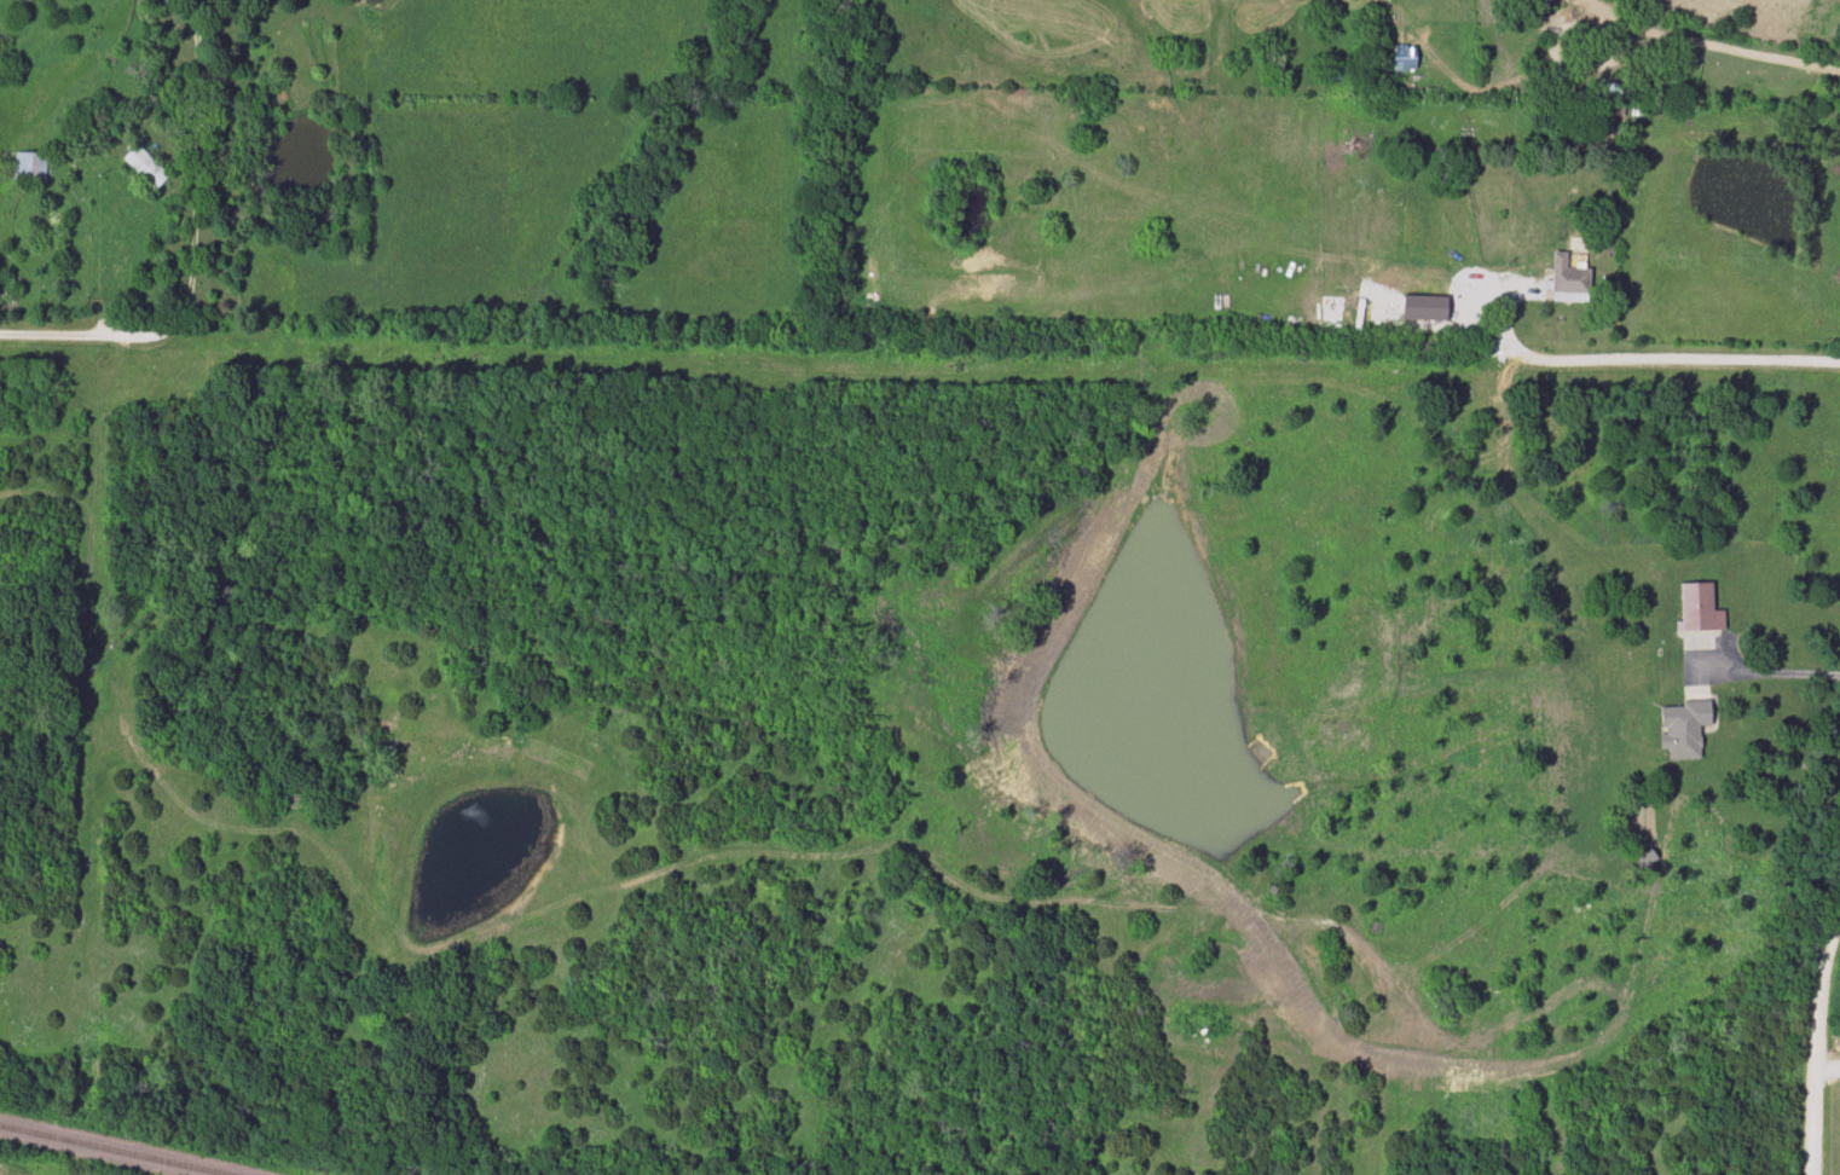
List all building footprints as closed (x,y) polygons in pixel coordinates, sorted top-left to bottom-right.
[(1526,4),(1548,15),(1555,0),(1528,0),(1526,4)] [(155,191),(170,177),(138,145),(123,160),(155,191)] [(47,154),(1,154),(1,181),(47,181),(47,154)] [(1416,327),(1435,329),(1436,317),(1417,315),(1416,327)] [(1680,631),(1725,631),(1725,612),(1714,612),(1714,585),(1680,585),(1680,631)] [(1661,749),(1670,749),(1670,759),(1700,759),(1700,726),(1712,726),(1711,704),(1660,705),(1661,749)]
